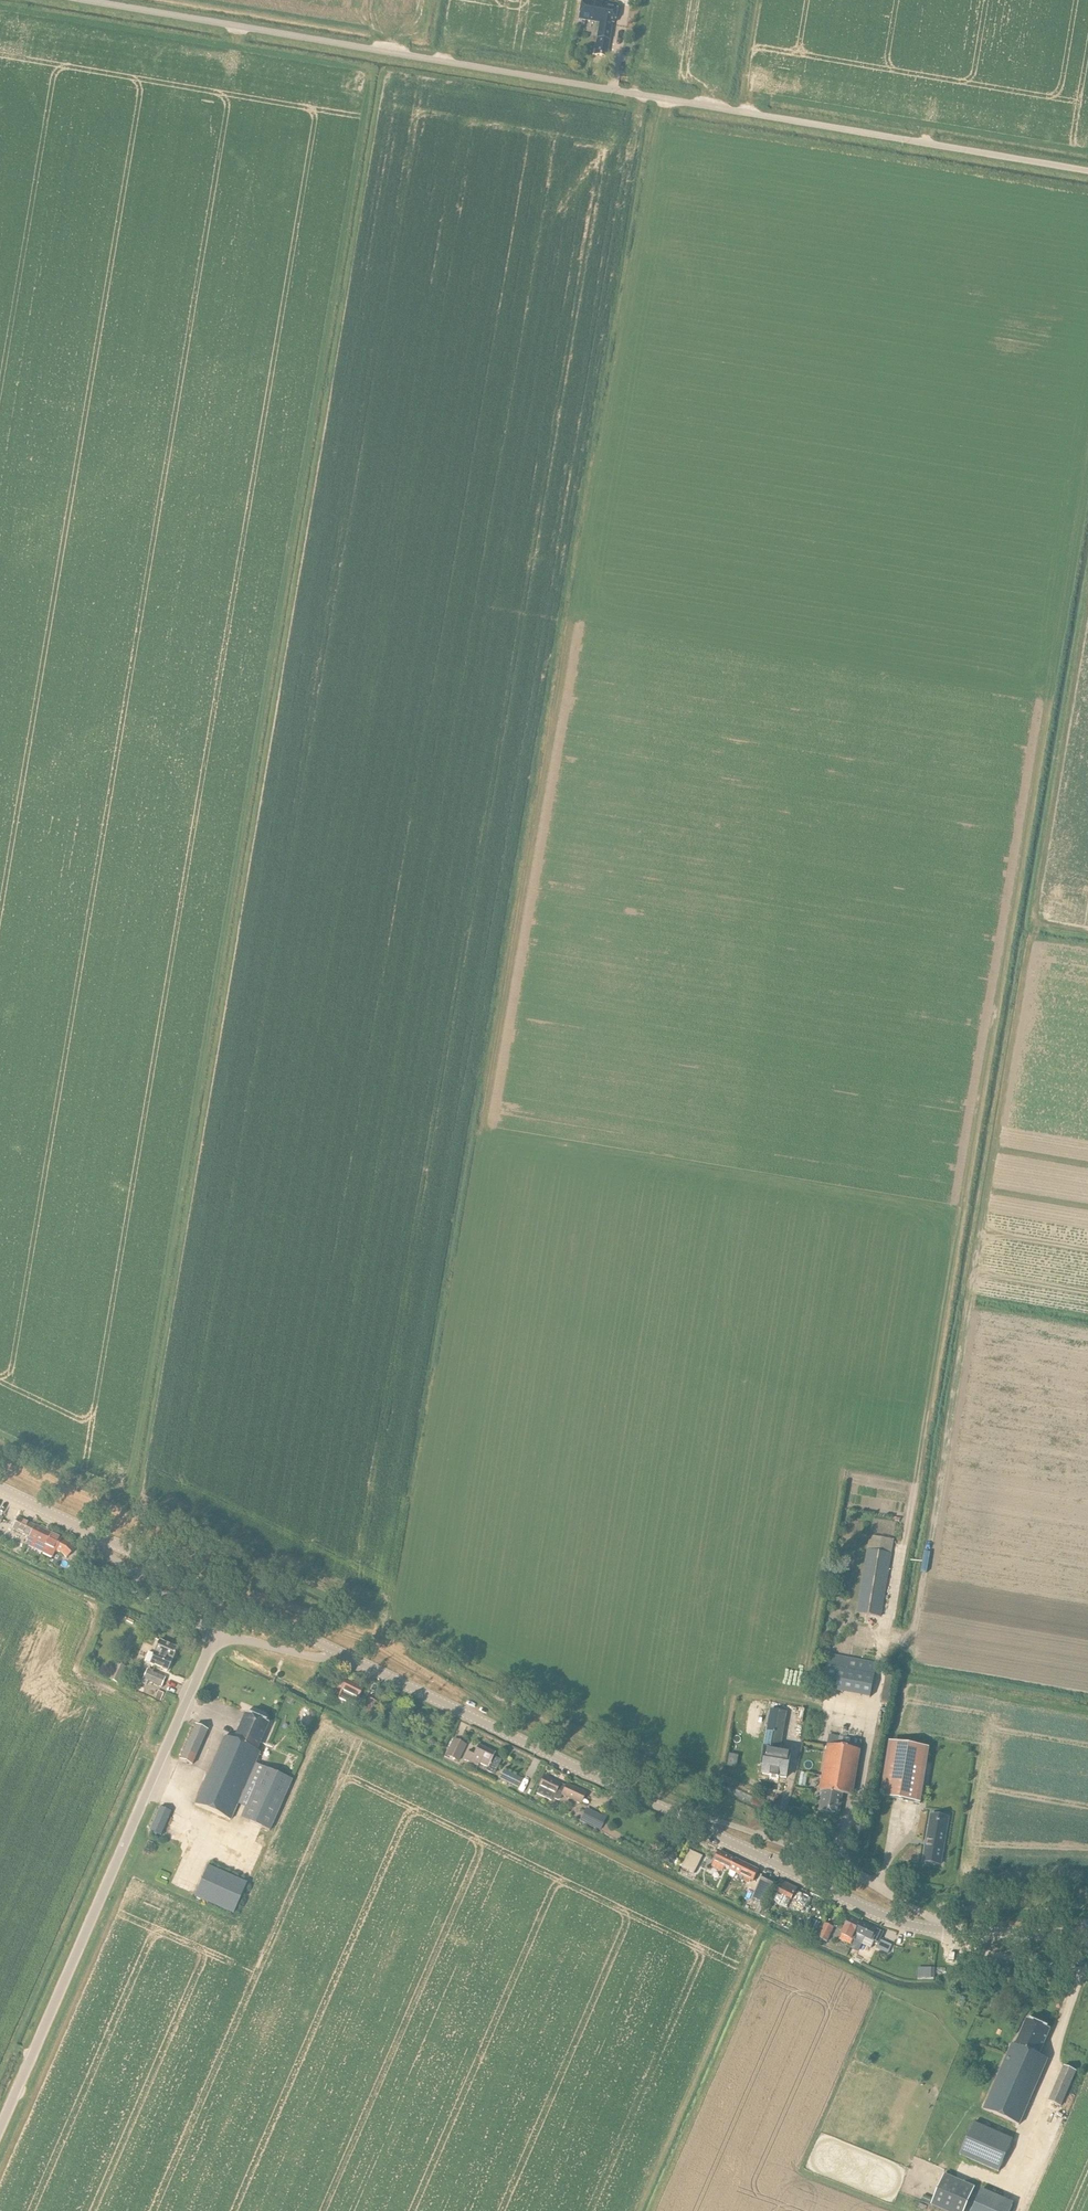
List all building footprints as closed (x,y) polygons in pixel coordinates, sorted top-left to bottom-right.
[(612,24),(614,24),(617,4),(606,2),(606,4),(584,0),(583,0),(579,19),(600,23),(594,55),(606,57),(612,24)] [(18,1518),(13,1529),(29,1537),(34,1526),(18,1518)] [(28,1539),(26,1543),(42,1551),(51,1556),(54,1550),(61,1553),(66,1558),(75,1549),(70,1543),(69,1542),(59,1538),(51,1534),(34,1526),(29,1537),(28,1539)] [(868,1549),(857,1613),(865,1614),(880,1617),(890,1553),(892,1544),(893,1539),(870,1536),(868,1549)] [(70,1564),(67,1569),(75,1573),(78,1568),(70,1564)] [(148,1652),(144,1662),(149,1664),(167,1672),(177,1649),(159,1641),(153,1654),(148,1652)] [(815,1681),(823,1683),(822,1688),(825,1689),(870,1697),(876,1664),(829,1655),(827,1667),(818,1665),(815,1681)] [(117,1661),(109,1679),(118,1683),(126,1666),(117,1661)] [(164,1678),(147,1671),(143,1679),(161,1686),(164,1678)] [(893,1675),(886,1674),(885,1676),(881,1699),(888,1700),(893,1675)] [(347,1679),(338,1698),(354,1706),(363,1687),(347,1679)] [(334,1693),(326,1689),(323,1694),(331,1698),(334,1693)] [(369,1714),(374,1702),(368,1699),(363,1710),(369,1714)] [(757,1707),(753,1731),(761,1733),(762,1725),(765,1710),(765,1709),(757,1707)] [(764,1746),(761,1763),(764,1764),(763,1767),(762,1774),(770,1775),(770,1776),(778,1778),(778,1777),(786,1778),(787,1771),(791,1753),(780,1751),(783,1737),(783,1734),(787,1712),(772,1710),(770,1709),(770,1711),(767,1726),(767,1731),(764,1745),(764,1746)] [(224,1738),(194,1805),(230,1820),(232,1815),(255,1764),(259,1754),(256,1752),(268,1724),(245,1714),(233,1742),(224,1738)] [(195,1725),(180,1760),(192,1765),(207,1731),(195,1725)] [(862,1741),(829,1735),(827,1744),(819,1790),(823,1790),(819,1811),(839,1814),(843,1794),(852,1796),(860,1750),(862,1741)] [(454,1737),(447,1750),(444,1755),(458,1762),(461,1757),(467,1744),(454,1737)] [(889,1741),(880,1797),(893,1799),(921,1804),(927,1762),(929,1747),(889,1741)] [(478,1763),(488,1768),(486,1771),(494,1774),(501,1760),(493,1756),(495,1753),(478,1745),(475,1752),(469,1750),(464,1760),(477,1766),(478,1763)] [(262,1767),(240,1818),(270,1831),(292,1780),(291,1780),(262,1767)] [(509,1772),(505,1781),(517,1788),(522,1778),(509,1772)] [(551,1801),(553,1798),(558,1801),(561,1795),(580,1805),(585,1794),(567,1785),(565,1787),(544,1776),(539,1787),(536,1793),(551,1801)] [(149,1831),(160,1836),(171,1812),(160,1807),(149,1831)] [(586,1808),(580,1821),(592,1827),(593,1828),(599,1815),(588,1809),(587,1808),(586,1808)] [(930,1814),(922,1862),(941,1865),(949,1817),(930,1814)] [(858,1827),(856,1826),(853,1840),(863,1842),(865,1828),(858,1827)] [(690,1850),(682,1867),(694,1874),(702,1856),(690,1850)] [(724,1868),(729,1870),(735,1858),(719,1850),(711,1866),(722,1872),(724,1868)] [(676,1856),(666,1851),(662,1859),(672,1865),(676,1856)] [(735,1857),(735,1858),(729,1870),(735,1873),(746,1878),(746,1877),(753,1880),(758,1869),(735,1857)] [(246,1883),(208,1866),(196,1894),(195,1897),(233,1914),(246,1883)] [(775,1881),(763,1875),(752,1898),(764,1904),(775,1881)] [(782,1882),(772,1901),(787,1909),(789,1905),(790,1905),(805,1913),(805,1912),(812,1899),(796,1892),(797,1889),(782,1882)] [(766,1901),(761,1913),(760,1915),(766,1917),(772,1904),(766,1901)] [(849,1916),(841,1934),(843,1935),(848,1937),(846,1941),(845,1942),(851,1945),(853,1940),(853,1939),(856,1933),(855,1932),(860,1921),(849,1916)] [(853,1940),(854,1941),(861,1944),(871,1948),(874,1942),(871,1940),(877,1929),(860,1921),(855,1932),(856,1933),(853,1939),(853,1940)] [(825,1923),(818,1938),(827,1942),(833,1928),(825,1923)] [(880,1939),(876,1948),(884,1952),(888,1944),(880,1939)] [(932,1970),(918,1970),(918,1979),(936,1979),(936,1967),(932,1967),(932,1970)] [(1012,2043),(983,2109),(1019,2125),(1048,2059),(1039,2055),(1050,2029),(1026,2019),(1015,2045),(1012,2043)] [(1061,2106),(1064,2107),(1067,2099),(1064,2098),(1076,2072),(1064,2066),(1048,2101),(1061,2106)] [(999,2172),(1013,2139),(973,2122),(959,2154),(999,2172)] [(945,2210),(964,2210),(975,2188),(944,2174),(931,2205),(945,2210)] [(981,2189),(971,2210),(1009,2210),(1013,2203),(981,2189)]
